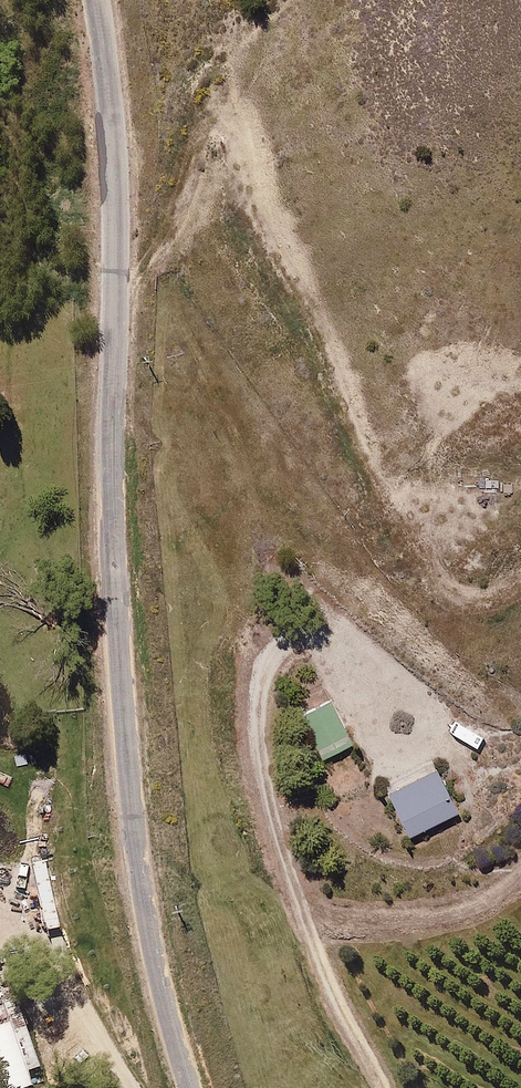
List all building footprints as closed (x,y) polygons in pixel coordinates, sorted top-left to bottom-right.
[(345,749),(323,700),(293,713),(316,763),(345,749)] [(418,768),(360,793),(384,848),(441,823),(418,768)] [(18,992),(3,998),(11,1020),(0,1024),(0,1057),(11,1087),(22,1087),(50,1078),(18,992)]
